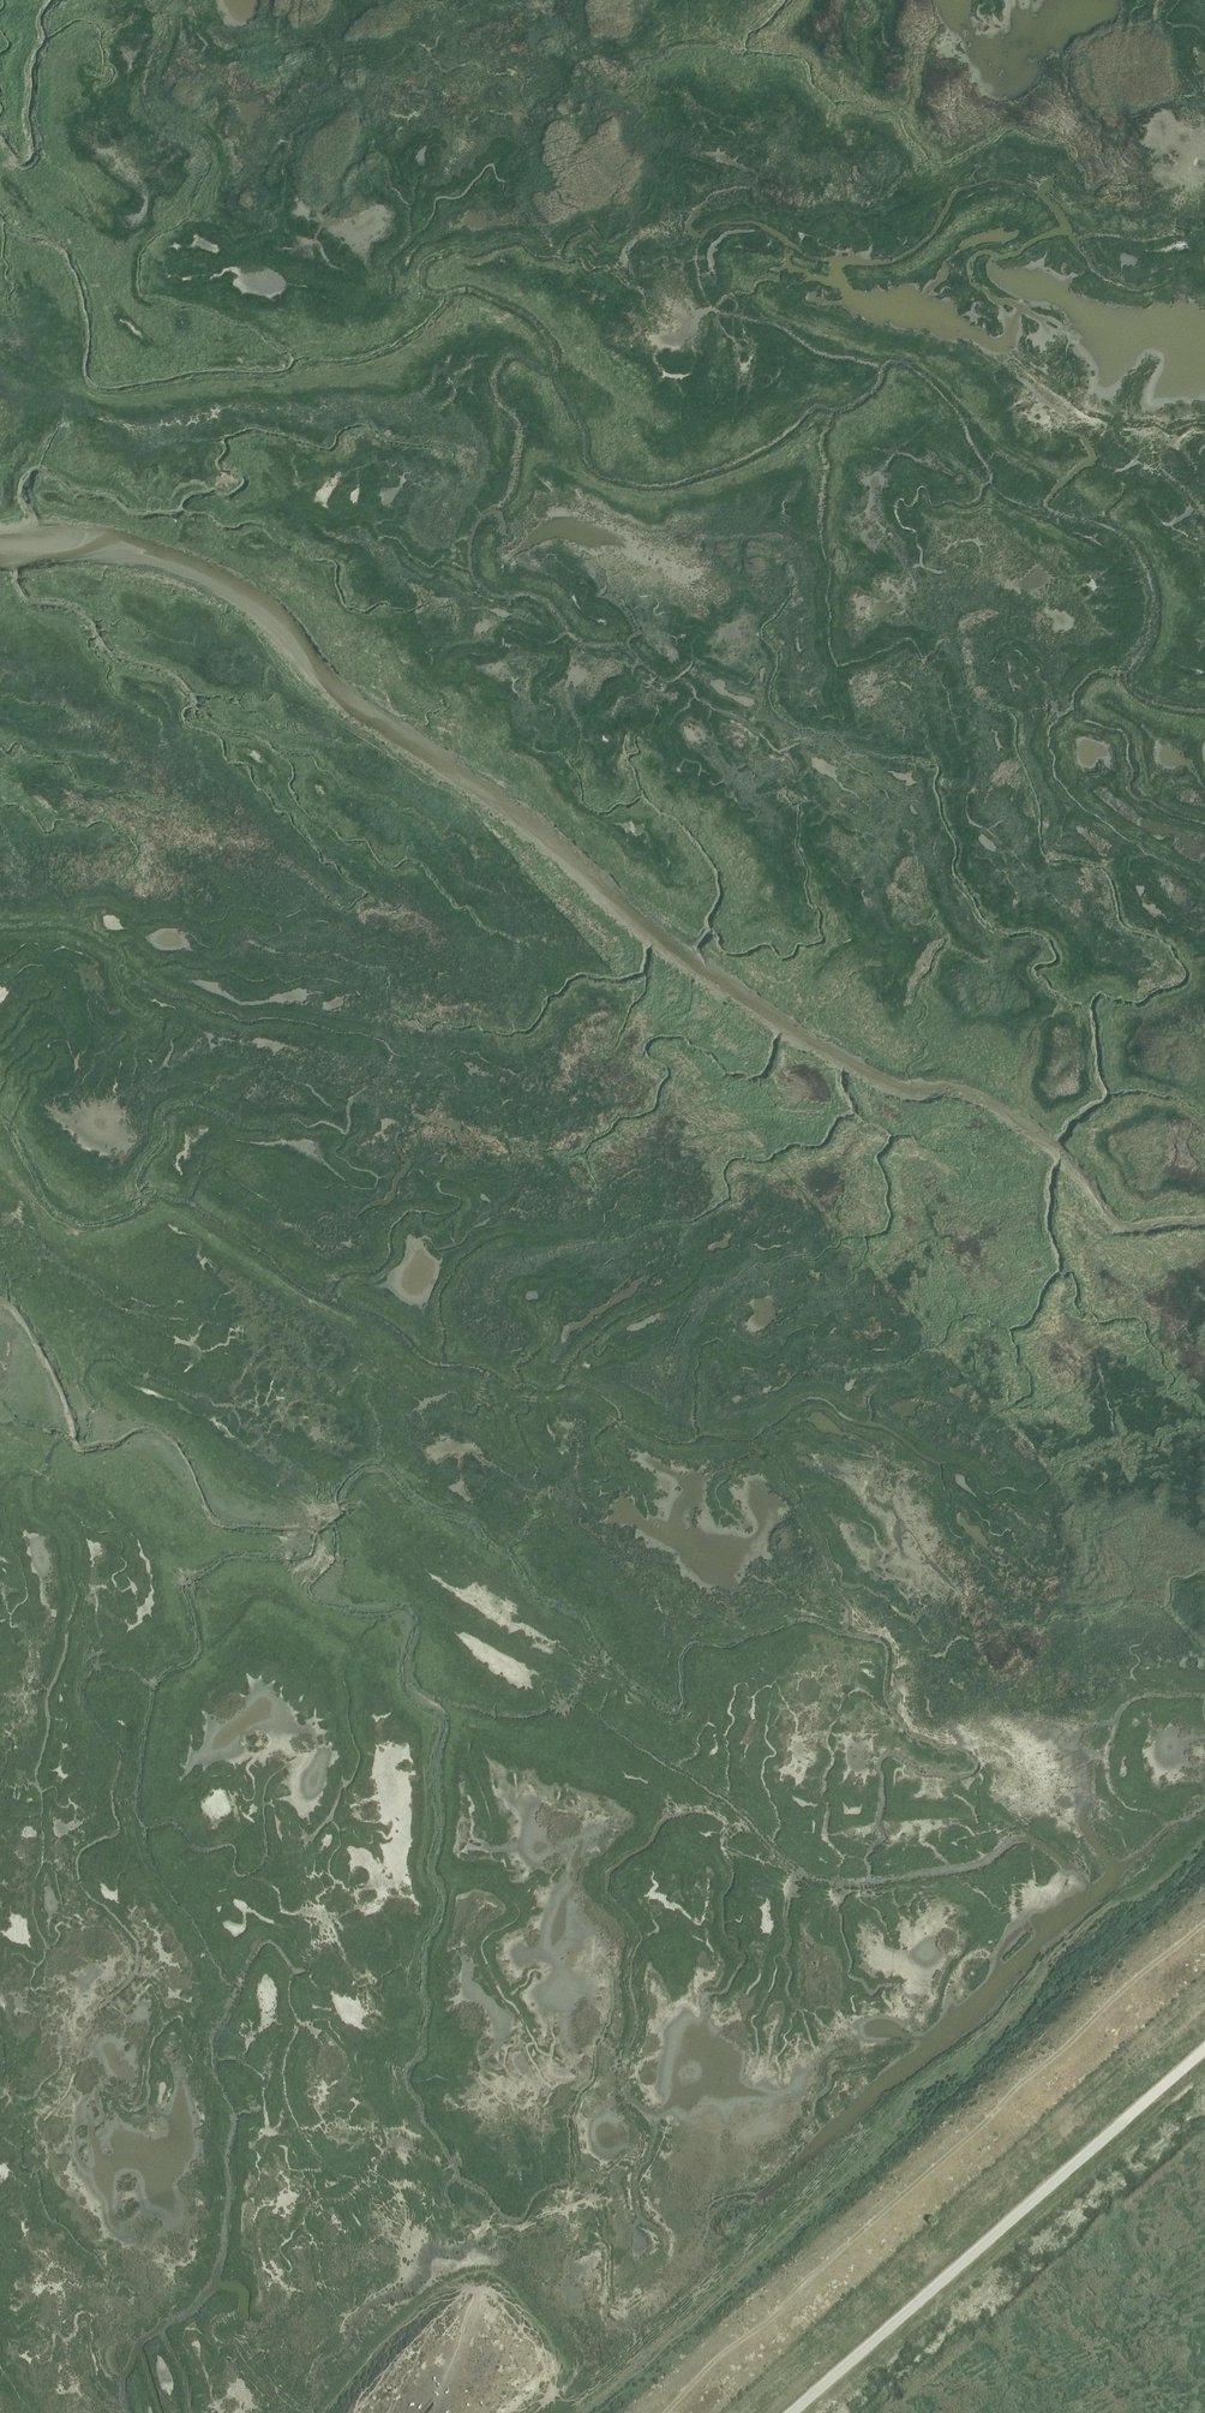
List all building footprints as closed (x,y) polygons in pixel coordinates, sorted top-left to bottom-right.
[(1040,586),(1049,577),(1034,561),(1025,570),(1040,586)]
